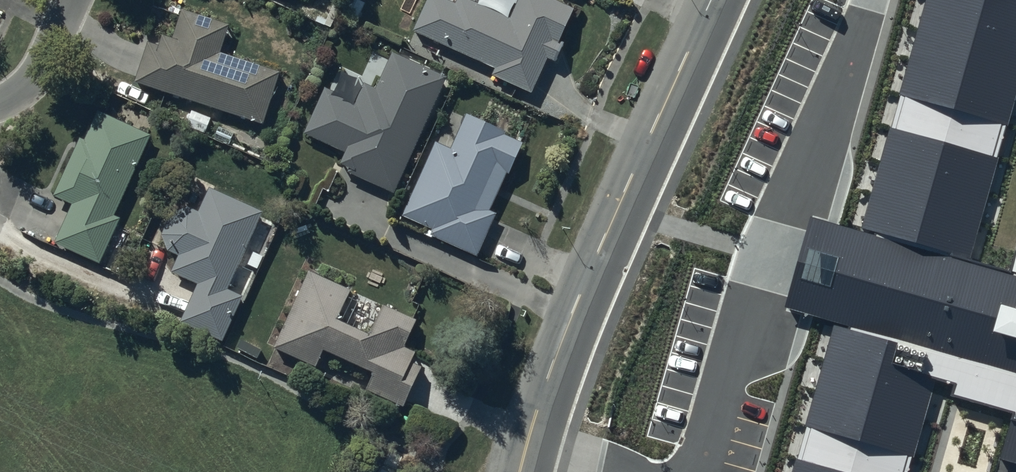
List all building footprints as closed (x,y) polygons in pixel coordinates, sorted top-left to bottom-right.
[(463,1),(459,10),(438,0),(433,0),(416,37),(498,74),(495,82),(533,99),(549,64),(559,68),(567,50),(562,48),(577,16),(542,0),(525,0),(514,25),(463,1)] [(1015,251),(1010,271),(966,259),(1015,83),(1015,0),(930,0),(863,232),(850,277),(837,323),(791,471),(911,471),(937,381),(952,385),(947,401),(1015,421),(1002,463),(1015,467),(1015,251)] [(160,45),(148,41),(135,81),(263,124),(280,72),(222,53),(231,25),(183,9),(173,37),(164,34),(160,45)] [(335,93),(326,89),(306,132),(346,150),(341,162),(351,167),(349,171),(394,191),(445,76),(394,53),(378,87),(366,82),(365,83),(344,73),(335,93)] [(72,203),(55,242),(100,262),(119,218),(114,216),(151,135),(98,111),(85,140),(80,137),(55,195),(72,203)] [(452,148),(436,141),(403,215),(432,228),(429,234),(477,255),(496,214),(490,211),(521,142),(506,135),(507,132),(467,114),(452,148)] [(178,254),(172,272),(198,283),(181,320),(224,339),(243,296),(228,289),(263,211),(209,187),(198,211),(197,211),(195,210),(193,210),(191,209),(189,209),(187,209),(185,209),(184,210),(182,210),(180,211),(178,211),(176,212),(175,213),(173,214),(172,215),(170,216),(169,218),(168,219),(167,221),(166,223),(165,224),(165,226),(164,228),(164,230),(163,232),(163,233),(163,235),(164,237),(164,239),(164,241),(165,243),(166,244),(167,246),(168,248),(169,249),(178,254)] [(837,323),(863,232),(810,218),(784,308),(837,323)] [(418,319),(384,303),(381,309),(352,296),(354,290),(309,270),(274,347),(317,367),(325,348),(375,370),(366,389),(404,406),(422,366),(412,362),(416,352),(405,347),(418,319)]
